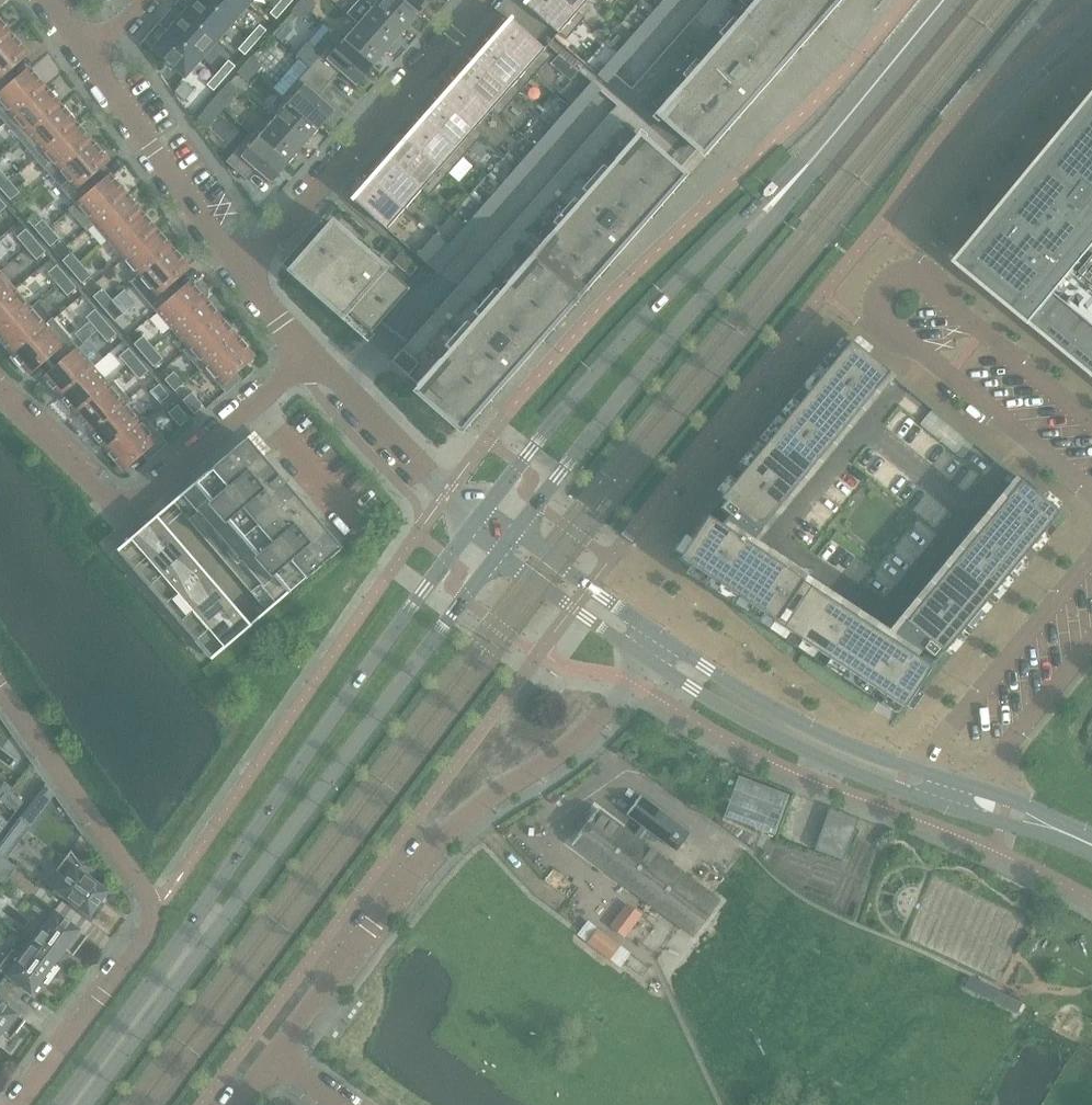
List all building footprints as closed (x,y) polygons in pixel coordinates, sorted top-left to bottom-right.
[(207,0),(196,0),(185,12),(217,40),(232,22),(207,0)] [(243,0),(207,0),(232,22),(248,4),(243,0)] [(311,0),(302,0),(300,2),(309,11),(316,4),(311,0)] [(373,6),(403,32),(419,14),(403,0),(378,0),(373,6)] [(402,349),(421,365),(410,378),(423,390),(639,137),(671,166),(677,171),(697,149),(657,115),(758,0),(709,0),(631,89),(622,81),(615,75),(614,74),(606,83),(600,90),(608,97),(617,106),(406,344),(402,349)] [(419,14),(432,0),(403,0),(419,14)] [(562,0),(527,0),(524,3),(566,40),(585,18),(577,11),(576,12),(562,0)] [(576,12),(577,11),(587,0),(562,0),(576,12)] [(624,20),(637,31),(645,38),(663,18),(654,11),(642,0),(624,20)] [(654,11),(663,18),(679,0),(642,0),(654,11)] [(657,115),(697,149),(701,153),(703,151),(714,139),(725,127),(736,114),(777,67),(788,55),(798,43),(809,30),(811,28),(823,15),(833,3),(836,0),(758,0),(657,115)] [(276,19),(287,7),(280,1),(270,13),(276,19)] [(301,20),(309,11),(300,2),(291,12),(301,20)] [(403,32),(373,6),(357,23),(388,50),(403,32)] [(217,40),(185,12),(170,30),(201,58),(217,40)] [(552,56),(510,19),(492,40),(534,76),(552,56)] [(624,20),(607,40),(619,50),(628,58),(645,38),(637,31),(624,20)] [(12,34),(0,21),(0,44),(12,34)] [(388,50),(357,23),(342,40),(342,41),(372,68),(388,50)] [(256,43),(266,31),(259,25),(249,37),(256,43)] [(201,58),(170,30),(153,49),(184,77),(201,58)] [(9,69),(28,53),(12,34),(0,44),(0,94),(17,79),(9,69)] [(372,68),(342,41),(342,40),(337,35),(309,67),(329,84),(339,72),(356,87),(372,68)] [(245,55),(256,43),(249,37),(238,49),(245,55)] [(534,76),(492,40),(475,60),(516,96),(534,76)] [(607,40),(585,65),(597,75),(606,83),(614,74),(628,58),(619,50),(607,40)] [(262,65),(252,57),(245,65),(254,74),(262,65)] [(516,96),(475,60),(457,79),(491,109),(490,111),(498,117),(516,96)] [(225,78),(235,66),(228,61),(218,72),(225,78)] [(254,74),(245,65),(237,73),(247,82),(254,74)] [(335,111),(318,96),(329,84),(309,67),(297,80),(303,85),(288,103),(318,129),(335,111)] [(45,87),(29,68),(17,79),(0,94),(0,116),(5,122),(45,87)] [(214,91),(225,78),(218,72),(207,85),(214,91)] [(579,72),(557,97),(569,107),(578,115),(600,90),(591,82),(579,72)] [(491,109),(457,79),(440,99),(474,129),(475,128),(490,111),(491,109)] [(21,140),(61,105),(45,87),(5,122),(21,140)] [(230,101),(220,92),(213,101),(223,109),(230,101)] [(557,97),(540,117),(552,127),(561,135),(578,115),(569,107),(557,97)] [(474,129),(440,99),(423,119),(464,155),(482,135),(475,128),(474,129)] [(223,109),(213,101),(206,109),(216,118),(223,109)] [(318,129),(288,103),(272,120),(303,147),(318,129)] [(36,158),(76,123),(61,105),(21,140),(36,158)] [(1091,373),(1091,121),(1087,127),(1081,114),(958,262),(1091,373)] [(540,117),(522,136),(534,147),(543,155),(561,135),(552,127),(540,117)] [(464,155),(423,119),(405,139),(447,175),(464,155)] [(272,120),(257,137),(256,138),(287,165),(303,147),(272,120)] [(51,176),(92,141),(76,123),(36,158),(51,176)] [(287,165),(256,138),(257,137),(251,132),(225,162),(245,179),(254,169),(270,184),(287,165)] [(522,136),(505,156),(517,167),(526,174),(543,155),(534,147),(522,136)] [(639,137),(423,390),(463,425),(465,422),(476,410),(487,398),(498,385),(539,338),(550,326),(561,314),(572,301),(574,299),(585,286),(595,274),(606,261),(647,215),(658,202),(669,190),(680,178),(682,175),(677,171),(671,166),(639,137)] [(447,175),(405,139),(388,158),(422,188),(421,190),(428,196),(447,175)] [(98,186),(90,176),(108,160),(92,141),(51,176),(76,205),(98,186)] [(505,156),(488,176),(500,187),(509,194),(526,174),(517,167),(505,156)] [(422,188),(388,158),(370,178),(405,208),(421,190),(422,188)] [(0,170),(0,189),(9,181),(0,170)] [(86,229),(126,194),(110,175),(98,186),(76,205),(69,210),(86,229)] [(488,176),(470,196),(482,206),(491,214),(509,194),(500,187),(488,176)] [(405,208),(370,178),(352,199),(386,229),(405,208)] [(19,193),(9,181),(0,189),(10,201),(19,193)] [(108,241),(142,212),(126,194),(86,229),(87,230),(93,225),(108,241)] [(470,196),(453,215),(465,226),(474,234),(491,214),(482,206),(470,196)] [(123,259),(157,230),(142,212),(108,241),(123,259)] [(48,227),(38,214),(28,222),(39,234),(48,227)] [(453,215),(436,235),(448,246),(456,254),(474,234),(465,226),(453,215)] [(408,290),(375,260),(374,261),(331,223),(289,272),(341,317),(345,311),(370,333),(408,290)] [(59,239),(49,228),(48,227),(39,234),(50,247),(59,239)] [(36,241),(26,229),(16,237),(26,249),(36,241)] [(132,283),(173,248),(157,230),(123,259),(138,276),(131,282),(132,283)] [(436,235),(417,256),(430,267),(433,270),(438,274),(456,254),(448,246),(436,235)] [(45,252),(36,241),(26,249),(36,260),(45,252)] [(170,283),(189,267),(173,248),(132,283),(157,312),(178,293),(170,283)] [(81,264),(71,253),(62,261),(72,272),(81,264)] [(91,276),(81,264),(72,272),(82,284),(91,276)] [(66,277),(56,265),(47,273),(57,285),(66,277)] [(15,290),(0,273),(0,303),(15,290)] [(76,288),(66,277),(57,285),(67,296),(76,288)] [(173,331),(207,301),(191,282),(178,293),(157,312),(173,331)] [(113,301),(102,289),(93,297),(103,309),(113,301)] [(30,308),(15,290),(0,303),(0,333),(30,308)] [(124,314),(113,301),(103,309),(114,322),(124,314)] [(187,347),(222,318),(207,301),(173,331),(187,347)] [(45,325),(30,308),(0,333),(0,341),(12,355),(45,325)] [(105,322),(95,310),(85,318),(96,330),(105,322)] [(200,370),(238,337),(222,318),(187,347),(183,351),(200,370)] [(77,349),(53,320),(52,319),(45,325),(12,355),(28,374),(47,358),(56,367),(77,349)] [(116,335),(105,322),(96,330),(107,343),(116,335)] [(153,348),(143,336),(134,344),(143,356),(153,348)] [(234,373),(254,356),(238,337),(200,370),(201,371),(205,367),(226,392),(240,380),(234,373)] [(931,666),(1057,512),(1019,480),(1016,483),(904,620),(903,621),(904,623),(892,641),(891,641),(746,545),(752,537),(757,531),(761,534),(762,533),(758,529),(772,512),(875,388),(887,372),(849,341),(704,516),(683,548),(676,558),(681,562),(695,571),(797,638),(902,708),(903,708),(931,666)] [(138,360),(128,348),(119,356),(129,368),(138,360)] [(163,359),(153,348),(143,356),(153,367),(163,359)] [(59,396),(92,367),(77,349),(56,367),(43,378),(59,396)] [(402,349),(391,361),(410,378),(421,365),(402,349)] [(148,371),(138,360),(129,368),(139,379),(148,371)] [(74,414),(108,385),(92,367),(59,396),(74,414)] [(184,384),(173,372),(164,380),(174,392),(184,384)] [(90,432),(127,399),(112,381),(108,385),(74,414),(90,432)] [(169,396),(159,384),(150,392),(160,404),(169,396)] [(203,407),(191,393),(182,401),(194,414),(203,407)] [(90,432),(105,450),(139,420),(125,405),(129,401),(127,399),(90,432)] [(189,419),(177,405),(168,413),(179,427),(189,419)] [(931,408),(919,423),(961,458),(973,443),(931,408)] [(166,444),(163,441),(143,417),(139,420),(105,450),(122,469),(142,453),(148,459),(166,444)] [(276,603),(340,548),(245,439),(182,494),(276,603)] [(132,569),(172,535),(156,516),(121,545),(116,550),(132,569)] [(132,569),(148,587),(188,553),(172,535),(132,569)] [(163,605),(203,570),(188,553),(148,587),(163,605)] [(163,605),(179,623),(218,588),(203,570),(163,605)] [(199,636),(234,606),(218,588),(179,623),(194,641),(199,636)] [(211,660),(251,625),(234,606),(199,636),(194,641),(211,660)] [(774,835),(789,795),(738,776),(723,817),(774,835)] [(13,789),(4,781),(0,786),(0,800),(3,802),(10,792),(13,789)] [(23,802),(10,792),(3,802),(16,812),(23,802)] [(718,901),(640,843),(650,831),(676,851),(690,833),(639,796),(626,813),(642,825),(632,837),(596,810),(571,844),(693,935),(718,901)] [(858,819),(829,809),(814,850),(843,861),(858,819)] [(8,823),(0,817),(0,834),(8,823)] [(31,826),(20,818),(0,844),(0,855),(6,860),(31,826)] [(108,891),(79,870),(82,866),(71,850),(55,871),(64,878),(54,890),(89,917),(108,891)] [(17,868),(6,860),(0,855),(0,882),(4,885),(17,868)] [(73,956),(88,936),(79,930),(54,911),(44,924),(41,922),(28,940),(31,941),(29,944),(54,963),(64,950),(73,956)] [(632,936),(645,918),(636,911),(622,929),(632,936)] [(616,957),(623,948),(614,941),(607,950),(616,957)] [(57,965),(54,963),(29,944),(20,955),(12,949),(0,965),(0,971),(6,975),(5,975),(31,995),(41,981),(43,983),(57,965)] [(969,977),(964,987),(1015,1013),(1021,1002),(969,977)] [(25,1020),(16,1014),(17,1013),(0,1001),(0,1036),(2,1034),(10,1040),(25,1020)]
